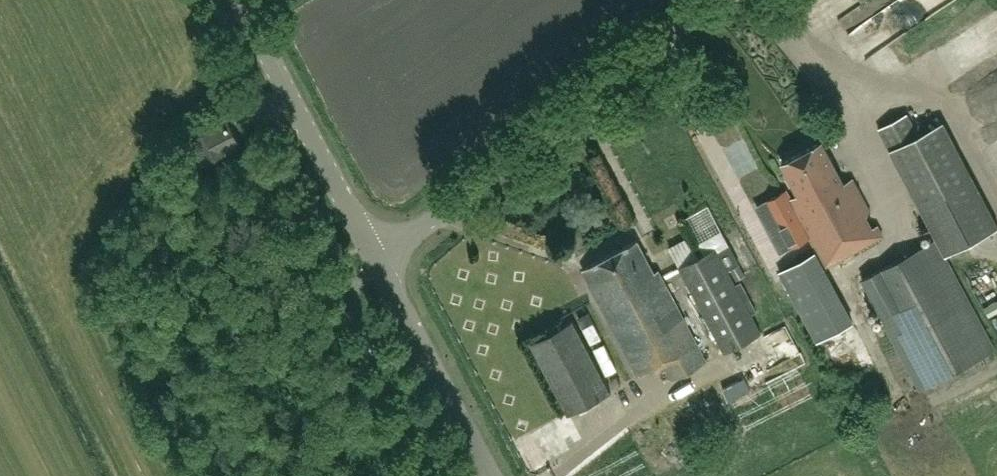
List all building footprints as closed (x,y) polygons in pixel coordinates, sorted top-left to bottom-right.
[(947,0),(894,0),(851,28),(860,42),(902,14),(909,25),(947,0)] [(946,255),(996,228),(996,223),(944,120),(918,132),(907,113),(879,129),(946,255)] [(206,162),(227,151),(240,144),(228,119),(193,136),(206,162)] [(792,200),(802,218),(819,251),(777,274),(816,344),(851,325),(821,270),(882,239),(877,229),(871,231),(865,220),(870,217),(852,181),(843,185),(821,142),(781,163),(799,197),(792,200)] [(792,200),(788,191),(765,203),(771,216),(762,220),(769,234),(774,231),(783,248),(798,240),(790,224),(802,218),(792,200)] [(637,239),(582,268),(639,375),(663,362),(672,379),(706,361),(658,269),(654,271),(637,239)] [(934,240),(863,278),(922,389),(993,351),(934,240)] [(761,332),(751,314),(757,311),(741,281),(735,284),(728,270),(731,269),(737,280),(745,275),(739,264),(740,263),(730,244),(717,251),(716,247),(679,267),(724,351),(761,332)] [(996,309),(996,298),(986,303),(990,312),(996,309)] [(593,339),(604,334),(596,317),(585,322),(593,339)] [(573,320),(530,342),(568,414),(610,392),(573,320)] [(778,337),(783,354),(798,350),(793,333),(778,337)] [(607,336),(596,339),(607,372),(619,369),(607,336)] [(859,348),(840,359),(849,374),(867,363),(859,348)] [(610,380),(614,387),(620,384),(616,376),(610,380)]
